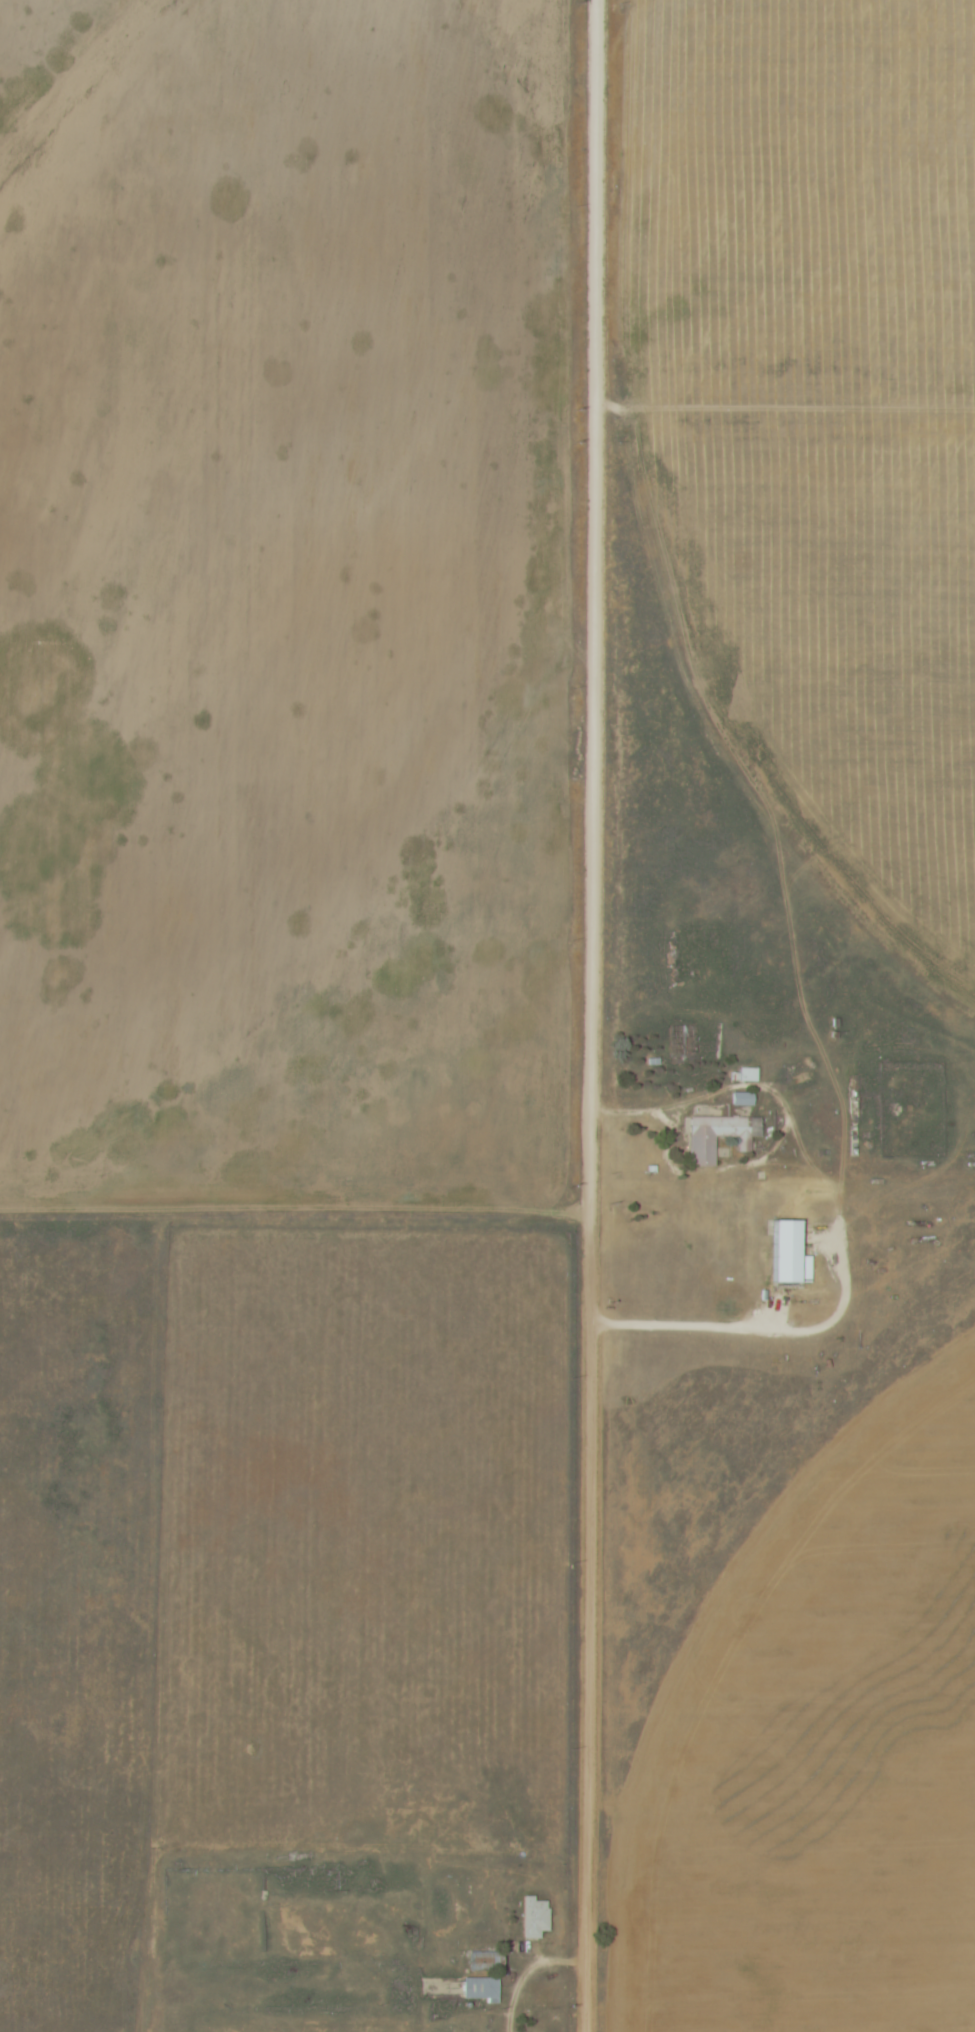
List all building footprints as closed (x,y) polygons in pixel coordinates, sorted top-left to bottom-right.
[(758,1083),(758,1070),(740,1070),(740,1075),(733,1075),(733,1083),(758,1083)] [(754,1108),(754,1095),(735,1095),(735,1107),(754,1108)] [(762,1120),(693,1119),(693,1168),(717,1168),(717,1137),(739,1137),(739,1151),(751,1151),(751,1137),(762,1137),(762,1120)] [(549,1933),(549,1904),(535,1904),(535,1897),(525,1897),(525,1940),(542,1940),(542,1933),(549,1933)]
